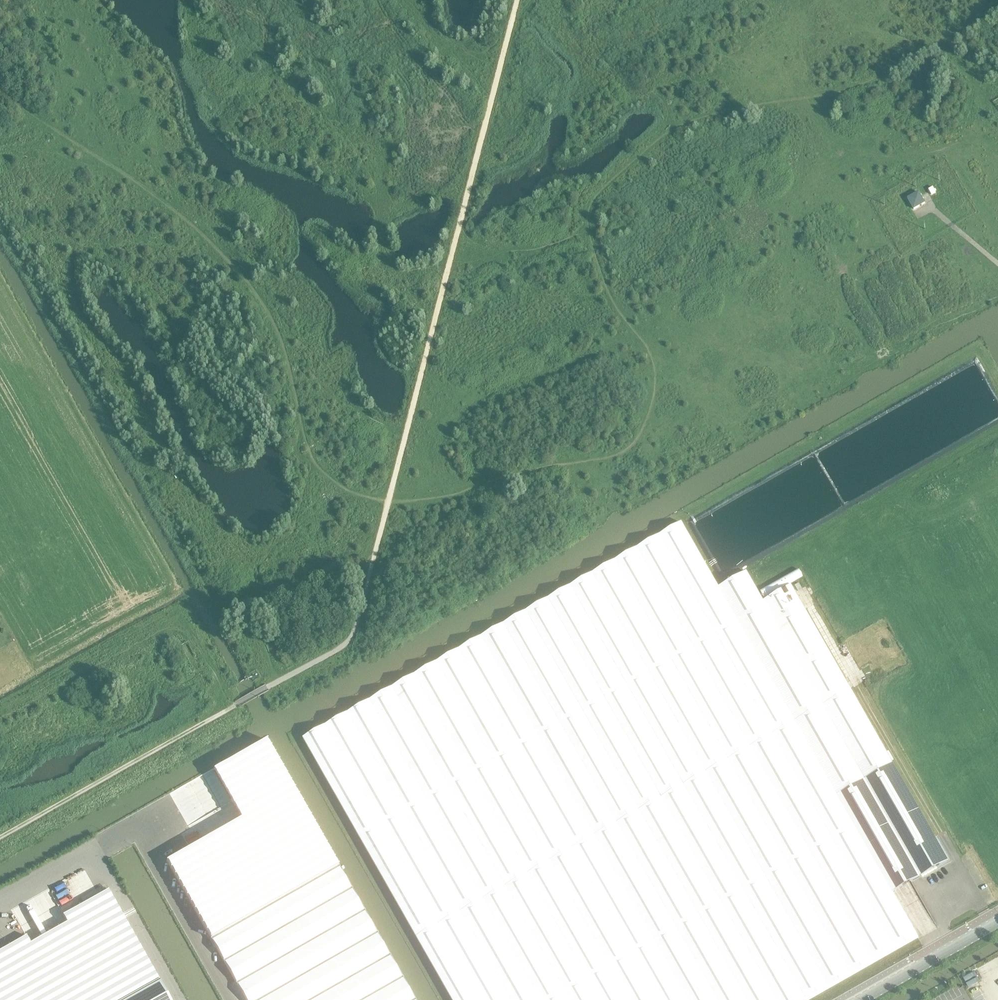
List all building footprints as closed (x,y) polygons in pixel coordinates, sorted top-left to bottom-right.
[(914,210),(925,203),(919,191),(907,198),(914,210)] [(911,882),(948,861),(791,585),(763,601),(746,572),(719,587),(682,523),(303,738),(452,999),(808,999),(918,937),(893,893),(911,882)] [(294,892),(230,779),(147,826),(212,939),(246,999),(414,999),(338,867),(294,892)] [(164,977),(113,887),(0,951),(0,999),(177,999),(164,977)]
